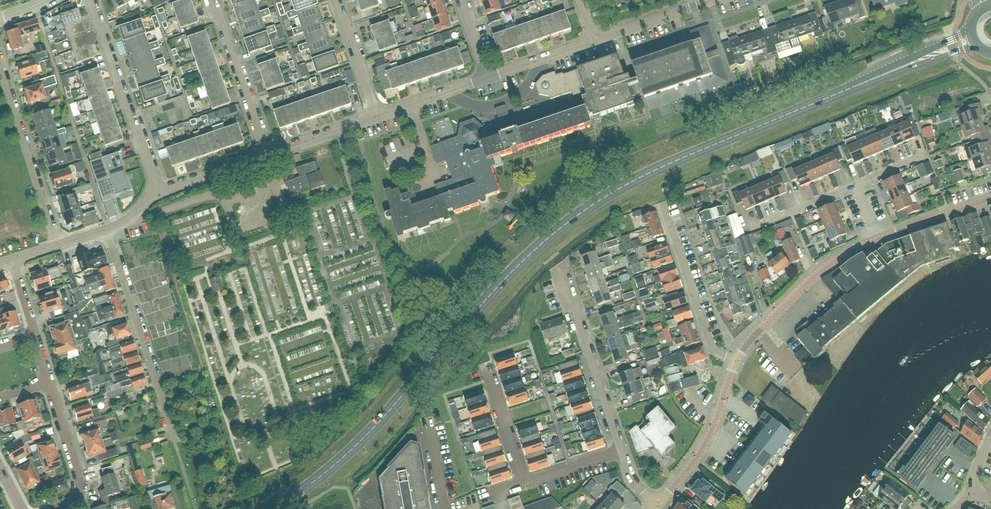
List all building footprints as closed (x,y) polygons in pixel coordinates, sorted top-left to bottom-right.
[(124,0),(110,0),(115,10),(126,4),(124,0)] [(193,11),(190,0),(186,0),(171,5),(175,17),(193,11)] [(281,17),(286,16),(280,0),(277,0),(275,1),(281,17)] [(315,6),(317,5),(316,0),(293,0),(296,11),(297,12),(315,5),(315,6)] [(358,1),(362,13),(380,6),(377,0),(360,0),(358,1)] [(482,2),(486,15),(501,10),(498,0),(486,0),(482,2)] [(826,8),(832,26),(840,23),(838,19),(857,13),(859,20),(866,18),(861,4),(855,6),(853,0),(848,0),(826,8)] [(875,9),(895,2),(896,6),(907,2),(906,0),(872,0),(875,9)] [(236,8),(234,8),(239,22),(241,21),(242,24),(242,25),(261,18),(261,19),(270,16),(270,15),(276,12),(275,9),(269,11),(268,10),(259,13),(255,3),(255,1),(236,8)] [(443,2),(428,7),(433,20),(447,15),(443,2)] [(63,28),(81,22),(77,10),(74,11),(72,5),(61,9),(63,15),(59,16),(63,28)] [(297,12),(296,11),(287,14),(289,20),(298,17),(302,27),(302,28),(321,22),(323,22),(319,8),(316,9),(315,6),(315,5),(297,12)] [(408,9),(409,15),(417,12),(415,6),(408,9)] [(132,14),(134,19),(135,18),(142,15),(139,10),(132,14)] [(193,11),(175,17),(179,29),(197,23),(193,11)] [(419,17),(417,12),(409,15),(411,20),(419,17)] [(553,16),(560,34),(571,30),(565,12),(553,16)] [(134,19),(132,14),(121,19),(123,24),(134,19)] [(487,18),(489,24),(501,20),(499,14),(487,18)] [(393,27),(403,25),(400,15),(390,17),(393,27)] [(447,15),(433,20),(437,32),(451,28),(447,15)] [(155,30),(159,28),(155,16),(151,18),(155,30)] [(541,20),(548,38),(560,34),(553,16),(541,20)] [(798,39),(814,34),(808,16),(792,21),(798,39)] [(267,35),(267,36),(276,33),(276,31),(275,27),(274,27),(265,30),(261,19),(261,18),(242,25),(242,24),(240,25),(245,39),(247,38),(248,41),(267,35)] [(18,25),(9,28),(11,33),(6,34),(10,44),(7,45),(9,51),(11,50),(12,51),(23,48),(20,38),(40,32),(36,19),(20,25),(19,25),(18,25)] [(529,24),(536,42),(548,38),(541,20),(529,24)] [(119,28),(119,29),(123,40),(144,33),(140,21),(119,28)] [(775,47),(777,52),(784,50),(787,51),(791,50),(800,47),(797,40),(798,39),(792,21),(776,27),(782,45),(775,47)] [(67,40),(85,34),(81,22),(63,28),(67,40)] [(302,28),(302,27),(293,30),(295,37),(304,33),(308,44),(308,45),(327,38),(327,39),(329,38),(324,24),(322,25),(321,22),(302,28)] [(376,40),(394,34),(390,22),(372,28),(376,40)] [(517,28),(524,46),(536,42),(529,24),(517,28)] [(505,32),(512,50),(524,46),(517,28),(505,32)] [(190,33),(191,37),(204,32),(203,29),(190,33)] [(424,31),(416,34),(418,40),(426,37),(424,31)] [(190,50),(209,44),(205,32),(186,38),(190,50)] [(446,33),(440,35),(442,39),(443,42),(452,39),(450,32),(446,33)] [(498,52),(499,52),(500,55),(512,50),(505,32),(494,36),(498,50),(497,50),(498,52)] [(746,37),(752,55),(767,50),(761,32),(746,37)] [(150,51),(159,48),(157,42),(148,45),(144,33),(123,40),(127,54),(130,53),(131,56),(149,50),(150,51)] [(641,50),(629,54),(649,112),(661,108),(660,106),(727,84),(718,59),(721,59),(719,53),(717,54),(711,39),(708,40),(706,33),(700,36),(699,33),(642,52),(641,50)] [(85,34),(67,40),(71,52),(89,46),(85,34)] [(394,34),(376,40),(380,52),(398,46),(394,34)] [(248,41),(246,42),(250,54),(271,47),(267,36),(267,35),(248,41)] [(745,63),(744,58),(752,55),(746,37),(738,39),(737,37),(729,40),(736,60),(728,63),(730,68),(737,65),(740,67),(744,65),(745,63)] [(314,62),(335,54),(330,41),(328,42),(327,39),(327,38),(308,45),(308,44),(299,47),(301,53),(310,50),(314,62)] [(209,44),(190,50),(194,62),(213,56),(209,44)] [(44,52),(46,51),(44,45),(34,48),(37,54),(44,52)] [(89,46),(71,52),(76,64),(94,58),(89,46)] [(446,53),(453,71),(465,67),(458,48),(446,53)] [(155,67),(165,64),(163,58),(153,61),(150,51),(149,50),(131,56),(128,57),(133,70),(135,70),(136,72),(136,73),(155,66),(155,67)] [(41,62),(40,60),(40,59),(46,58),(44,52),(37,54),(32,56),(33,60),(17,66),(21,79),(37,74),(34,65),(41,62)] [(453,71),(446,53),(435,57),(441,75),(453,71)] [(71,54),(53,61),(57,72),(75,65),(71,54)] [(318,73),(339,66),(335,55),(335,54),(314,62),(318,73)] [(572,92),(574,98),(582,95),(590,121),(635,106),(632,97),(636,96),(629,77),(625,78),(617,55),(556,76),(557,78),(553,79),(543,77),(536,85),(539,95),(549,97),(550,100),(572,92)] [(213,56),(194,62),(199,74),(217,68),(213,56)] [(435,57),(423,61),(429,79),(441,75),(435,57)] [(263,78),(281,72),(277,60),(258,66),(263,78)] [(411,65),(417,83),(429,79),(423,61),(411,65)] [(405,87),(399,69),(392,71),(389,64),(376,69),(384,92),(392,89),(393,91),(405,87)] [(303,79),(307,77),(303,65),(298,67),(303,79)] [(417,83),(411,65),(399,69),(405,87),(417,83)] [(142,89),(161,83),(161,84),(170,81),(168,75),(159,78),(155,67),(155,66),(136,73),(136,72),(134,73),(139,87),(141,86),(142,89)] [(177,69),(179,75),(185,73),(184,71),(187,70),(186,66),(181,68),(177,69)] [(330,78),(336,76),(341,74),(341,76),(345,75),(349,86),(356,83),(354,77),(350,66),(334,72),(328,74),(330,78)] [(221,81),(217,68),(199,74),(203,87),(221,81)] [(84,87),(102,81),(97,69),(80,75),(84,87)] [(281,72),(263,78),(267,90),(285,84),(281,72)] [(71,84),(75,85),(77,77),(67,74),(65,80),(61,79),(60,83),(71,86),(71,84)] [(40,86),(24,91),(26,96),(24,96),(26,103),(28,102),(29,104),(45,99),(42,90),(56,85),(53,77),(39,81),(40,86)] [(176,91),(180,89),(176,77),(172,79),(176,91)] [(315,78),(307,81),(309,87),(316,85),(318,90),(320,90),(317,82),(315,78)] [(102,81),(84,87),(88,99),(106,93),(102,81)] [(225,92),(221,81),(203,87),(207,98),(225,92)] [(140,90),(144,102),(165,95),(161,84),(161,83),(142,89),(140,90)] [(746,83),(736,86),(740,100),(751,97),(746,83)] [(334,91),(340,109),(352,105),(346,87),(334,91)] [(733,87),(728,89),(732,100),(737,99),(733,87)] [(283,96),(280,90),(268,94),(270,100),(283,96)] [(322,95),(328,114),(340,109),(334,91),(322,95)] [(225,92),(207,98),(211,109),(229,103),(225,92)] [(110,105),(106,93),(88,99),(92,111),(110,105)] [(903,103),(909,100),(906,93),(900,96),(903,103)] [(310,99),(316,118),(328,114),(322,95),(310,99)] [(485,128),(475,120),(461,125),(458,138),(440,144),(431,147),(435,160),(437,165),(446,162),(449,170),(454,184),(437,190),(435,186),(439,198),(443,197),(448,212),(449,212),(454,211),(455,214),(475,206),(479,205),(477,199),(478,199),(484,197),(485,199),(489,197),(500,193),(491,168),(488,161),(560,136),(592,125),(590,121),(582,95),(574,98),(560,103),(547,107),(539,110),(528,114),(514,119),(515,121),(510,123),(508,117),(507,115),(500,117),(503,126),(497,128),(496,125),(485,128)] [(298,104),(304,122),(316,118),(310,99),(298,104)] [(286,108),(293,126),(304,122),(298,104),(286,108)] [(962,128),(981,122),(979,115),(983,114),(980,104),(962,110),(964,116),(959,117),(962,128)] [(114,116),(110,105),(92,111),(96,123),(114,116)] [(74,118),(78,116),(79,115),(77,108),(71,110),(74,118)] [(293,126),(286,108),(274,112),(281,130),(293,126)] [(37,129),(52,124),(48,111),(33,116),(37,129)] [(213,120),(221,117),(219,111),(206,115),(209,123),(213,121),(213,120)] [(100,134),(118,128),(114,116),(96,123),(100,134)] [(918,132),(912,116),(906,119),(905,118),(895,122),(897,127),(904,143),(915,138),(913,134),(918,132)] [(973,142),(990,137),(987,127),(983,128),(981,122),(962,128),(966,139),(971,137),(973,142)] [(54,132),(52,124),(37,129),(41,141),(65,133),(64,129),(54,132)] [(242,140),(243,140),(242,139),(241,139),(236,124),(225,128),(231,147),(243,143),(242,140)] [(887,131),(894,147),(904,143),(897,127),(887,131)] [(118,128),(100,134),(104,146),(122,140),(118,128)] [(173,131),(171,128),(151,135),(152,139),(173,131)] [(214,132),(220,151),(231,147),(225,128),(216,131),(214,132)] [(878,135),(875,129),(865,133),(867,139),(868,140),(874,156),(884,151),(878,135)] [(66,136),(73,134),(72,131),(65,133),(41,141),(44,153),(60,148),(57,141),(66,138),(66,136)] [(884,151),(894,147),(887,131),(878,135),(884,151)] [(201,136),(208,155),(220,151),(214,132),(201,136)] [(189,141),(195,159),(208,155),(201,136),(189,141)] [(973,142),(975,148),(969,150),(973,160),(990,155),(990,154),(989,148),(990,147),(990,139),(990,137),(973,142)] [(791,139),(774,146),(776,150),(793,144),(791,139)] [(858,144),(865,160),(874,156),(868,140),(867,139),(867,140),(858,144)] [(177,145),(183,163),(195,159),(189,141),(177,145)] [(846,144),(840,147),(845,159),(851,156),(854,164),(865,160),(858,144),(848,148),(846,144)] [(183,163),(177,145),(165,149),(157,152),(160,159),(167,156),(171,167),(183,163)] [(62,156),(60,148),(44,153),(48,166),(49,166),(58,164),(59,166),(74,162),(73,161),(72,158),(71,154),(71,153),(62,156)] [(824,158),(831,174),(840,170),(837,162),(842,160),(838,148),(832,151),(833,154),(824,158)] [(101,199),(102,202),(103,202),(106,211),(114,209),(111,200),(113,199),(117,198),(116,195),(118,195),(120,201),(132,197),(130,191),(117,153),(102,158),(100,152),(88,156),(90,161),(89,162),(101,199)] [(298,154),(288,157),(290,164),(282,167),(282,168),(295,163),(296,168),(295,168),(299,178),(284,183),(286,188),(287,187),(290,195),(308,189),(308,187),(309,187),(310,190),(325,186),(320,171),(316,172),(316,171),(317,171),(314,162),(302,166),(298,154)] [(973,160),(976,171),(982,170),(983,175),(990,173),(990,155),(973,160)] [(750,165),(747,157),(737,161),(740,169),(750,165)] [(821,179),(831,174),(824,158),(814,163),(821,179)] [(78,173),(86,170),(83,162),(75,164),(78,173)] [(810,183),(821,179),(814,163),(803,167),(810,183)] [(929,163),(923,165),(928,176),(934,174),(929,163)] [(67,170),(52,175),(53,180),(51,181),(53,188),(55,187),(56,189),(72,184),(69,175),(74,173),(72,166),(66,168),(67,170)] [(800,188),(810,183),(803,167),(793,171),(792,168),(786,170),(791,182),(797,180),(800,188)] [(953,172),(954,173),(957,184),(965,181),(961,170),(953,172)] [(779,178),(769,182),(776,198),(786,193),(783,185),(788,183),(783,172),(777,174),(779,178)] [(902,182),(900,176),(884,183),(888,193),(904,186),(910,184),(908,180),(902,182)] [(990,195),(990,189),(989,180),(957,187),(957,189),(950,191),(953,204),(990,195)] [(759,186),(766,202),(776,198),(769,182),(759,186)] [(76,189),(78,194),(90,190),(88,185),(76,189)] [(386,217),(386,218),(387,219),(388,219),(389,220),(391,219),(398,238),(404,236),(403,235),(418,230),(418,231),(430,227),(430,226),(445,221),(445,222),(451,220),(449,212),(448,212),(443,197),(439,198),(413,207),(411,202),(417,200),(412,186),(392,193),(392,191),(390,192),(385,193),(392,212),(388,213),(387,214),(386,214),(386,215),(386,216),(386,217)] [(749,190),(756,206),(766,202),(759,186),(749,190)] [(909,196),(904,186),(888,193),(893,203),(909,196)] [(742,203),(746,211),(756,206),(749,190),(739,195),(738,191),(732,194),(737,205),(742,203)] [(63,212),(78,208),(76,200),(79,199),(77,192),(73,193),(74,196),(59,200),(63,212)] [(897,213),(905,210),(907,215),(919,210),(916,205),(913,206),(909,196),(893,203),(897,213)] [(700,198),(693,200),(696,208),(703,205),(700,198)] [(822,222),(838,215),(834,204),(817,211),(822,222)] [(722,207),(713,210),(698,215),(701,225),(725,217),(722,207)] [(80,215),(78,208),(63,212),(67,225),(81,221),(84,229),(98,224),(95,212),(84,215),(84,214),(80,215)] [(512,215),(508,212),(505,217),(505,218),(510,221),(513,215),(512,215)] [(646,228),(660,223),(656,212),(643,217),(646,228)] [(737,214),(728,217),(727,217),(735,240),(745,236),(737,214)] [(982,232),(982,230),(976,214),(964,218),(970,237),(970,236),(972,242),(975,241),(974,239),(980,236),(979,233),(982,232)] [(672,216),(673,225),(680,224),(679,215),(672,216)] [(824,226),(826,232),(842,225),(838,215),(822,222),(817,224),(819,228),(824,226)] [(719,226),(727,222),(725,217),(701,225),(705,234),(720,229),(719,226)] [(983,219),(980,220),(987,239),(990,237),(990,220),(990,217),(983,219)] [(642,218),(631,221),(634,231),(645,227),(642,218)] [(800,231),(806,229),(801,218),(795,220),(800,231)] [(910,238),(886,246),(868,261),(863,256),(857,261),(855,259),(851,261),(843,268),(842,267),(822,280),(843,305),(836,311),(834,308),(811,328),(807,323),(797,332),(800,336),(797,338),(806,349),(797,357),(806,367),(805,368),(808,371),(818,363),(815,359),(823,352),(821,350),(918,268),(922,267),(922,266),(935,262),(936,264),(951,260),(950,254),(952,253),(954,251),(953,250),(956,249),(956,248),(960,247),(959,243),(970,239),(962,219),(951,223),(954,232),(950,234),(947,225),(910,237),(910,238)] [(646,228),(650,239),(664,235),(660,223),(646,228)] [(842,225),(826,232),(830,241),(827,243),(830,251),(845,244),(842,237),(847,235),(842,225)] [(721,234),(726,233),(730,231),(729,227),(725,228),(720,230),(720,229),(705,234),(708,243),(723,238),(721,234)] [(800,262),(794,246),(791,240),(788,241),(783,229),(776,231),(781,243),(790,266),(800,262)] [(735,240),(742,257),(758,252),(752,234),(735,240)] [(729,243),(725,245),(723,238),(708,243),(711,253),(735,245),(732,237),(728,239),(729,243)] [(605,244),(607,250),(619,246),(617,240),(605,244)] [(650,259),(669,252),(666,243),(647,250),(650,259)] [(728,252),(732,250),(734,255),(738,253),(735,245),(711,253),(715,262),(729,257),(728,252)] [(593,252),(581,256),(585,268),(612,259),(610,254),(595,259),(593,252)] [(669,252),(650,259),(654,268),(673,261),(669,252)] [(100,264),(106,262),(103,253),(88,257),(87,253),(77,256),(79,262),(81,271),(100,265),(100,264)] [(129,268),(142,316),(172,308),(166,285),(151,289),(149,281),(153,280),(148,263),(153,261),(150,253),(136,257),(138,265),(129,268)] [(780,253),(773,257),(768,260),(770,263),(767,265),(775,275),(789,266),(780,253)] [(631,266),(639,263),(636,255),(628,258),(631,266)] [(732,264),(740,261),(738,255),(730,258),(729,257),(715,262),(718,272),(733,267),(732,264)] [(588,280),(601,276),(599,270),(614,265),(612,259),(585,268),(588,280)] [(634,274),(642,272),(639,263),(631,266),(634,274)] [(735,272),(733,267),(718,272),(721,281),(744,273),(741,264),(737,266),(739,271),(735,272)] [(655,284),(678,276),(674,265),(658,271),(659,275),(653,277),(655,284)] [(66,268),(69,278),(76,276),(73,266),(66,268)] [(58,267),(30,276),(33,284),(32,285),(33,289),(34,289),(35,291),(50,287),(49,284),(62,280),(58,267)] [(88,286),(111,278),(109,273),(110,272),(109,269),(108,269),(108,267),(98,270),(100,276),(88,280),(86,280),(88,286)] [(759,269),(760,271),(759,272),(762,281),(770,278),(766,269),(765,269),(764,267),(759,269)] [(740,287),(748,284),(744,273),(721,281),(724,291),(739,286),(740,287)] [(717,274),(706,279),(710,286),(720,280),(717,274)] [(603,283),(601,276),(588,280),(592,293),(619,284),(617,278),(603,283)] [(655,284),(657,290),(664,288),(665,292),(682,286),(678,276),(655,284)] [(619,281),(621,286),(630,282),(628,277),(619,281)] [(113,283),(111,278),(88,286),(88,288),(91,287),(92,290),(103,286),(105,292),(115,289),(114,287),(115,287),(114,283),(113,283)] [(638,288),(645,285),(642,278),(634,282),(638,288)] [(218,279),(210,281),(213,293),(222,290),(218,279)] [(79,289),(77,282),(71,284),(69,285),(72,292),(79,289)] [(619,284),(592,293),(596,305),(609,301),(607,294),(621,289),(619,284)] [(751,292),(749,286),(741,289),(740,287),(739,286),(724,291),(728,300),(743,295),(751,292)] [(85,301),(81,290),(73,292),(77,304),(85,301)] [(65,293),(59,295),(58,292),(38,299),(40,307),(39,308),(40,313),(42,313),(42,314),(60,309),(66,307),(63,299),(66,298),(65,293)] [(636,298),(634,292),(622,296),(624,302),(636,298)] [(677,292),(664,297),(662,298),(666,310),(687,302),(684,293),(678,295),(677,292)] [(743,295),(728,300),(733,316),(735,315),(737,317),(740,316),(741,314),(745,312),(744,308),(742,309),(741,307),(755,302),(751,292),(743,295)] [(93,313),(104,309),(120,304),(116,293),(106,296),(108,302),(94,306),(95,308),(92,309),(93,313)] [(650,300),(643,302),(646,310),(658,306),(655,298),(650,300)] [(120,304),(104,309),(93,313),(95,320),(111,314),(111,313),(112,312),(114,318),(123,315),(120,304)] [(675,319),(670,321),(666,322),(668,328),(678,325),(677,323),(692,317),(688,306),(673,312),(675,319)] [(19,326),(15,312),(11,313),(9,307),(0,309),(0,315),(2,320),(0,321),(0,332),(5,330),(5,331),(6,330),(8,332),(12,330),(12,329),(19,326)] [(613,312),(600,316),(604,328),(630,320),(642,316),(641,312),(615,320),(613,312)] [(65,324),(49,329),(55,346),(54,347),(54,348),(53,349),(54,353),(56,354),(57,355),(58,355),(59,359),(62,358),(64,364),(68,362),(67,359),(78,356),(74,343),(88,338),(82,321),(80,322),(77,313),(63,318),(65,324)] [(563,318),(541,325),(545,339),(568,331),(563,318)] [(630,320),(604,328),(607,339),(620,335),(618,328),(631,324),(630,320)] [(682,337),(697,332),(693,321),(678,326),(682,337)] [(115,340),(104,343),(106,350),(118,346),(129,342),(127,336),(130,335),(126,325),(119,327),(117,323),(110,326),(109,324),(104,326),(108,337),(113,335),(115,340)] [(665,341),(663,332),(657,334),(660,343),(665,341)] [(697,332),(682,337),(686,347),(701,342),(697,332)] [(620,335),(607,339),(611,351),(629,345),(626,333),(620,335)] [(676,346),(684,343),(682,338),(674,341),(676,346)] [(129,342),(118,346),(120,350),(109,353),(111,360),(127,355),(127,354),(135,351),(133,347),(134,345),(133,343),(132,343),(131,341),(129,342)] [(637,343),(629,345),(611,351),(615,362),(627,358),(625,352),(638,347),(637,343)] [(644,351),(646,359),(658,355),(656,347),(644,351)] [(668,347),(659,350),(662,359),(671,356),(668,347)] [(660,361),(662,365),(663,369),(681,363),(683,369),(688,367),(688,366),(690,365),(692,366),(694,365),(695,363),(700,361),(702,362),(704,361),(705,360),(706,359),(702,347),(685,353),(684,352),(660,361)] [(573,350),(573,349),(561,353),(563,359),(575,355),(574,354),(573,350)] [(96,366),(99,365),(99,364),(102,363),(99,353),(95,354),(90,356),(94,366),(96,366)] [(125,366),(138,362),(138,360),(139,359),(138,357),(137,357),(135,353),(127,355),(111,360),(113,366),(124,362),(125,366)] [(498,372),(518,366),(514,354),(495,361),(498,372)] [(648,365),(660,361),(658,355),(646,359),(648,365)] [(577,360),(558,366),(563,383),(583,377),(577,360)] [(990,376),(990,362),(989,364),(986,361),(972,373),(981,385),(990,376)] [(98,375),(101,375),(106,373),(103,364),(100,365),(99,365),(96,366),(97,371),(96,371),(97,374),(98,374),(98,375)] [(119,383),(129,380),(129,378),(142,374),(141,369),(142,368),(141,366),(139,365),(139,364),(126,368),(128,373),(114,378),(116,384),(119,383)] [(502,384),(522,378),(518,366),(498,372),(502,384)] [(665,370),(667,377),(680,374),(678,367),(665,370)] [(638,368),(631,370),(619,374),(622,385),(642,379),(638,368)] [(102,376),(105,387),(111,385),(108,374),(102,376)] [(681,381),(684,380),(682,374),(680,374),(667,377),(668,384),(681,381)] [(103,384),(101,375),(98,375),(80,381),(81,385),(67,389),(67,391),(66,392),(67,395),(69,396),(70,401),(91,395),(89,388),(103,384)] [(119,383),(121,389),(131,385),(132,389),(146,385),(145,384),(146,383),(146,380),(144,380),(143,375),(129,380),(119,383)] [(583,377),(563,383),(567,394),(586,388),(583,377)] [(648,377),(642,379),(622,385),(626,398),(631,396),(633,402),(648,398),(645,391),(643,385),(650,382),(648,377)] [(684,380),(681,381),(683,390),(699,386),(697,377),(691,379),(684,380)] [(506,396),(525,389),(522,378),(502,384),(506,396)] [(680,382),(672,384),(668,384),(671,394),(682,391),(680,382)] [(123,396),(121,389),(119,383),(116,384),(111,385),(105,387),(105,388),(105,389),(106,393),(107,394),(111,392),(113,399),(123,396)] [(807,413),(772,386),(761,399),(797,427),(807,413)] [(586,388),(567,394),(571,406),(590,399),(586,388)] [(525,389),(506,396),(509,407),(529,401),(525,389)] [(978,407),(985,401),(975,390),(968,396),(971,400),(976,405),(978,407)] [(468,409),(487,402),(483,391),(464,397),(468,409)] [(90,399),(92,406),(105,401),(103,395),(98,397),(90,399)] [(755,401),(749,397),(744,404),(750,409),(755,401)] [(15,423),(15,424),(18,431),(21,430),(25,429),(26,429),(25,425),(32,423),(31,421),(39,419),(34,401),(33,401),(31,399),(27,401),(27,403),(18,405),(23,421),(16,423),(15,423)] [(590,399),(571,406),(576,422),(595,416),(590,399)] [(961,411),(984,431),(989,423),(972,408),(976,405),(971,400),(967,403),(961,411)] [(471,420),(491,414),(487,402),(468,409),(471,420)] [(75,416),(76,421),(99,414),(97,409),(90,411),(88,404),(73,409),(73,411),(73,413),(74,415),(75,416)] [(676,429),(658,407),(646,417),(647,418),(637,427),(636,425),(629,432),(636,452),(653,446),(661,456),(675,445),(667,436),(676,429)] [(1,412),(0,411),(0,428),(3,427),(8,426),(9,426),(15,424),(15,423),(16,423),(11,408),(4,411),(1,412)] [(741,409),(737,414),(747,420),(750,415),(741,409)] [(491,414),(471,420),(475,432),(494,426),(491,414)] [(728,481),(751,496),(794,433),(765,414),(760,422),(765,426),(728,481)] [(947,414),(942,419),(955,430),(960,424),(947,414)] [(595,416),(576,422),(578,422),(581,431),(598,426),(595,416)] [(94,427),(106,424),(104,417),(92,421),(94,427)] [(978,447),(984,434),(967,421),(960,433),(978,447)] [(516,428),(521,443),(541,437),(536,422),(516,428)] [(928,431),(948,445),(955,436),(935,422),(928,431)] [(598,426),(581,431),(585,441),(602,436),(598,426)] [(84,446),(100,441),(97,429),(80,434),(81,435),(79,437),(81,441),(82,441),(84,446)] [(19,438),(23,435),(21,430),(18,431),(18,432),(12,434),(16,441),(19,439),(19,438)] [(496,430),(477,436),(482,452),(501,446),(496,430)] [(156,431),(146,434),(148,439),(158,436),(156,431)] [(942,454),(948,445),(928,431),(922,439),(942,454)] [(26,442),(31,441),(32,442),(40,439),(38,432),(29,435),(28,435),(24,436),(26,442)] [(138,442),(148,439),(146,434),(136,437),(138,442)] [(26,442),(24,436),(23,435),(19,438),(19,439),(21,441),(5,450),(13,463),(26,454),(22,448),(24,446),(23,444),(27,442),(26,442)] [(602,436),(585,441),(588,452),(605,447),(602,436)] [(521,443),(526,458),(545,451),(541,437),(521,443)] [(935,463),(942,454),(922,439),(915,448),(935,463)] [(101,441),(100,441),(84,446),(85,451),(84,453),(86,457),(87,457),(88,458),(97,455),(99,462),(118,456),(116,449),(107,451),(104,452),(101,441)] [(139,444),(141,451),(151,448),(149,441),(139,444)] [(27,456),(25,458),(27,461),(31,459),(32,462),(57,454),(55,449),(56,447),(54,443),(53,443),(53,442),(45,444),(44,443),(36,445),(38,451),(32,454),(33,457),(30,458),(29,455),(27,456)] [(410,443),(387,469),(378,479),(382,497),(381,497),(383,508),(429,508),(427,500),(428,500),(423,472),(422,472),(418,446),(410,443)] [(501,446),(482,452),(487,469),(506,462),(501,446)] [(929,472),(935,463),(915,448),(909,457),(929,472)] [(526,458),(531,472),(550,466),(545,451),(526,458)] [(60,460),(59,460),(57,454),(32,462),(35,468),(42,466),(45,474),(53,471),(52,469),(61,466),(60,466),(61,465),(60,460)] [(928,472),(929,472),(909,457),(902,465),(922,480),(928,472)] [(959,458),(954,463),(965,472),(969,467),(959,458)] [(506,462),(487,469),(492,485),(512,479),(506,462)] [(26,488),(28,487),(38,482),(28,464),(17,470),(26,488)] [(915,489),(922,480),(902,465),(896,474),(915,489)] [(146,485),(142,470),(133,472),(137,487),(146,485)] [(942,472),(937,479),(945,486),(938,493),(951,505),(959,496),(946,484),(950,479),(942,472)] [(103,506),(110,504),(108,497),(120,494),(114,474),(101,478),(105,491),(99,493),(103,506)] [(64,481),(49,486),(52,496),(67,491),(64,481)] [(723,497),(703,481),(701,484),(699,482),(692,491),(706,502),(711,495),(719,502),(723,497)] [(909,495),(891,481),(884,489),(910,508),(913,504),(906,499),(909,495)] [(590,482),(582,490),(594,501),(602,493),(590,482)] [(604,508),(621,508),(625,505),(619,499),(623,495),(612,485),(608,489),(612,493),(601,506),(604,508)] [(175,508),(171,493),(170,493),(168,487),(148,493),(150,499),(153,498),(156,508),(174,508),(175,508)] [(901,508),(910,508),(884,489),(878,498),(893,508),(899,508),(900,508),(901,508)] [(127,500),(129,508),(138,508),(134,497),(127,499),(127,500)] [(519,497),(508,501),(510,506),(521,502),(519,497)] [(705,504),(696,497),(693,501),(701,508),(705,504)] [(548,499),(551,508),(560,508),(562,508),(551,498),(548,499)] [(548,499),(542,501),(545,508),(551,508),(548,499)] [(685,500),(681,505),(679,505),(676,508),(695,508),(685,500)]
